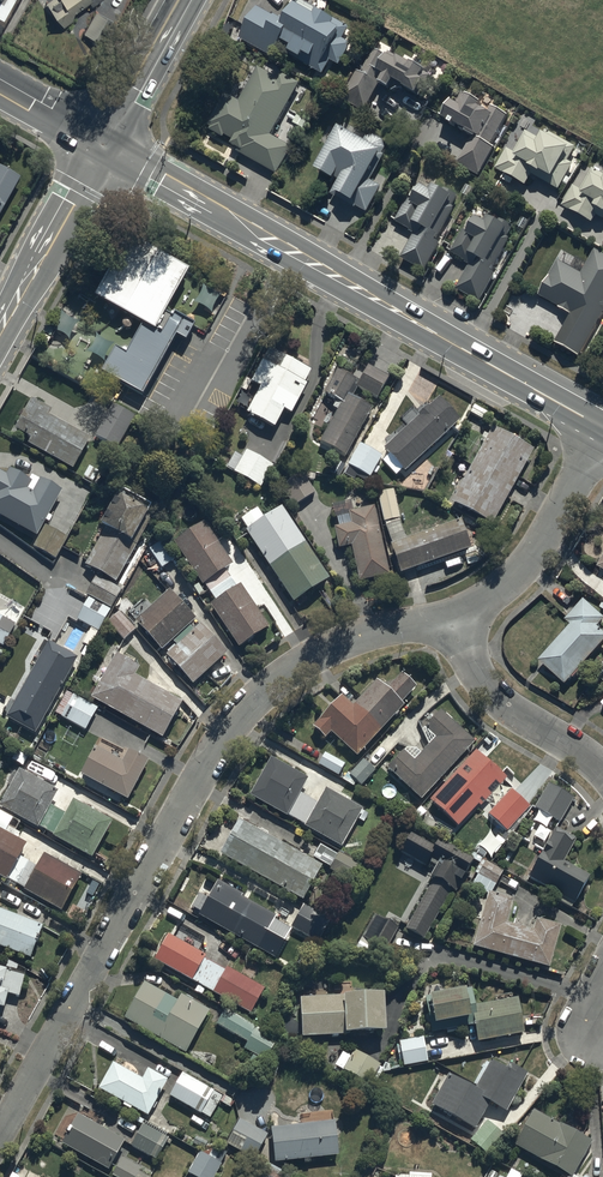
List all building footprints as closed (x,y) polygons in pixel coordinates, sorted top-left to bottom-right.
[(62,28),(103,0),(42,0),(62,28)] [(357,35),(299,4),(288,24),(255,7),(237,42),(275,63),(279,54),(332,82),(357,35)] [(419,103),(433,77),(378,47),(347,104),(366,115),(380,90),(393,97),(403,94),(419,103)] [(229,98),(206,136),(277,177),(292,151),(271,139),(301,88),(262,65),(240,104),(229,98)] [(458,168),(479,179),(511,116),(492,107),(489,113),(483,109),(486,103),(470,95),(453,106),(445,121),(474,136),(458,168)] [(341,133),(316,177),(338,189),(333,198),(369,218),(383,191),(369,184),(386,153),(385,144),(378,140),(367,140),(363,146),(341,133)] [(508,150),(495,173),(527,189),(532,182),(558,195),(572,169),(568,166),(577,149),(548,133),(543,143),(529,135),(517,156),(508,150)] [(22,183),(0,170),(0,220),(22,183)] [(561,210),(593,227),(598,219),(602,222),(602,177),(594,172),(583,193),(574,188),(561,210)] [(402,264),(423,275),(463,202),(433,186),(428,195),(420,190),(416,196),(408,203),(395,227),(416,238),(402,264)] [(458,293),(479,305),(519,231),(489,215),(484,224),(476,220),(472,226),(464,233),(451,257),(472,268),(458,293)] [(187,270),(128,237),(95,295),(133,317),(101,372),(142,395),(175,335),(185,341),(194,325),(174,313),(172,316),(164,312),(187,270)] [(578,360),(602,316),(602,256),(596,252),(583,276),(560,263),(539,300),(572,318),(556,348),(578,360)] [(310,373),(271,350),(252,384),(262,389),(248,414),(272,428),(287,401),(293,404),(310,373)] [(372,409),(353,398),(358,389),(377,400),(388,381),(369,370),(360,386),(338,373),(326,395),(343,405),(320,445),(344,458),(372,409)] [(50,413),(35,403),(20,428),(36,438),(31,445),(72,469),(90,440),(49,415),(50,413)] [(441,403),(385,449),(405,473),(461,428),(441,403)] [(138,419),(114,406),(97,438),(120,451),(138,419)] [(532,454),(495,435),(459,505),(496,524),(532,454)] [(381,458),(362,447),(351,466),(371,477),(381,458)] [(268,469),(244,456),(233,475),(257,488),(268,469)] [(0,474),(0,515),(37,535),(58,497),(27,480),(23,487),(0,474)] [(301,474),(279,489),(292,507),(314,491),(301,474)] [(379,495),(386,521),(401,517),(394,491),(379,495)] [(145,513),(118,498),(103,524),(130,539),(145,513)] [(387,573),(373,507),(351,512),(353,524),(336,528),(340,548),(354,545),(362,578),(387,573)] [(326,577),(280,509),(261,521),(255,512),(240,522),(292,600),(326,577)] [(401,571),(470,547),(461,520),(392,544),(401,571)] [(229,563),(204,524),(177,542),(216,601),(210,604),(238,647),(266,629),(238,587),(234,590),(220,569),(229,563)] [(69,540),(46,527),(35,546),(58,559),(69,540)] [(129,556),(102,540),(87,566),(114,582),(129,556)] [(162,543),(151,550),(160,566),(172,559),(162,543)] [(121,592),(98,579),(88,595),(111,608),(121,592)] [(193,618),(171,593),(137,624),(160,649),(170,640),(177,647),(167,656),(190,681),(223,650),(200,625),(191,634),(184,626),(193,618)] [(109,612),(90,601),(79,620),(98,631),(109,612)] [(586,601),(568,620),(574,626),(542,661),(567,683),(602,644),(602,631),(598,627),(602,622),(602,616),(586,601)] [(120,615),(109,624),(122,640),(133,631),(120,615)] [(0,618),(0,643),(5,646),(15,627),(0,618)] [(75,659),(51,645),(9,718),(34,732),(75,659)] [(117,655),(93,697),(161,736),(180,703),(132,675),(138,666),(117,655)] [(417,689),(408,680),(404,676),(388,692),(378,682),(352,709),(343,699),(315,728),(325,738),(330,732),(356,756),(404,707),(402,705),(417,689)] [(96,711),(75,699),(64,718),(85,730),(96,711)] [(387,771),(422,802),(476,744),(441,712),(426,728),(438,739),(414,765),(402,754),(387,771)] [(96,749),(82,776),(126,799),(146,761),(128,751),(122,763),(96,749)] [(345,766),(326,755),(320,767),(339,777),(345,766)] [(459,828),(488,796),(498,806),(489,816),(507,833),(530,809),(512,792),(505,799),(495,789),(503,780),(476,755),(431,802),(459,828)] [(270,761),(251,796),(346,848),(365,813),(327,792),(319,806),(301,797),(309,783),(270,761)] [(373,772),(362,761),(350,774),(361,785),(373,772)] [(23,772),(3,806),(90,855),(110,821),(73,800),(65,815),(51,807),(59,792),(23,772)] [(559,821),(570,797),(549,787),(537,810),(559,821)] [(320,867),(240,821),(221,855),(301,900),(320,867)] [(9,879),(10,878),(25,886),(24,887),(60,907),(79,874),(43,854),(34,868),(20,860),(28,846),(0,830),(0,874),(9,879)] [(575,844),(557,834),(532,877),(574,901),(588,876),(564,863),(575,844)] [(406,930),(422,939),(469,858),(436,840),(431,848),(412,837),(403,852),(439,873),(406,930)] [(357,866),(322,846),(315,858),(350,879),(357,866)] [(493,891),(502,875),(485,865),(475,881),(493,891)] [(243,893),(219,879),(199,913),(275,956),(292,928),(274,918),(276,915),(242,895),(243,893)] [(492,895),(476,948),(545,969),(558,928),(536,921),(532,936),(501,926),(509,900),(492,895)] [(332,924),(307,908),(295,928),(320,943),(332,924)] [(0,910),(0,943),(27,955),(39,927),(0,910)] [(398,933),(376,919),(363,940),(386,953),(398,933)] [(170,937),(156,961),(252,1014),(265,991),(226,969),(224,973),(205,963),(207,958),(170,937)] [(5,1010),(9,995),(19,998),(24,978),(0,971),(0,1008),(5,1010)] [(179,1005),(148,988),(129,1022),(186,1054),(208,1015),(182,1000),(179,1005)] [(472,992),(426,1000),(433,1035),(478,1027),(481,1044),(521,1037),(515,1004),(475,1011),(472,992)] [(300,1002),(303,1040),(348,1038),(348,1036),(386,1034),(384,997),(300,1002)] [(256,1028),(228,1012),(219,1028),(249,1045),(246,1051),(266,1063),(278,1043),(255,1029),(256,1028)] [(427,1063),(423,1040),(400,1045),(404,1067),(427,1063)] [(342,1051),(334,1065),(343,1070),(341,1074),(360,1085),(362,1082),(368,1085),(379,1065),(353,1050),(350,1056),(342,1051)] [(450,1080),(435,1107),(476,1130),(491,1103),(506,1112),(523,1082),(493,1066),(477,1095),(450,1080)] [(143,1082),(117,1067),(103,1091),(148,1117),(167,1084),(148,1073),(143,1082)] [(211,1091),(185,1077),(173,1099),(209,1119),(219,1101),(209,1095),(211,1091)] [(535,1116),(517,1148),(569,1176),(571,1176),(589,1146),(535,1116)] [(124,1146),(79,1120),(63,1147),(109,1172),(124,1146)] [(265,1138),(240,1124),(230,1143),(255,1157),(265,1138)] [(504,1137),(487,1124),(473,1142),(490,1155),(504,1137)] [(336,1126),(273,1132),(277,1165),(340,1158),(336,1126)] [(168,1140),(143,1127),(133,1144),(158,1158),(168,1140)] [(192,1176),(194,1176),(214,1176),(220,1167),(203,1157),(192,1176)] [(122,1162),(114,1176),(149,1176),(122,1162)]
